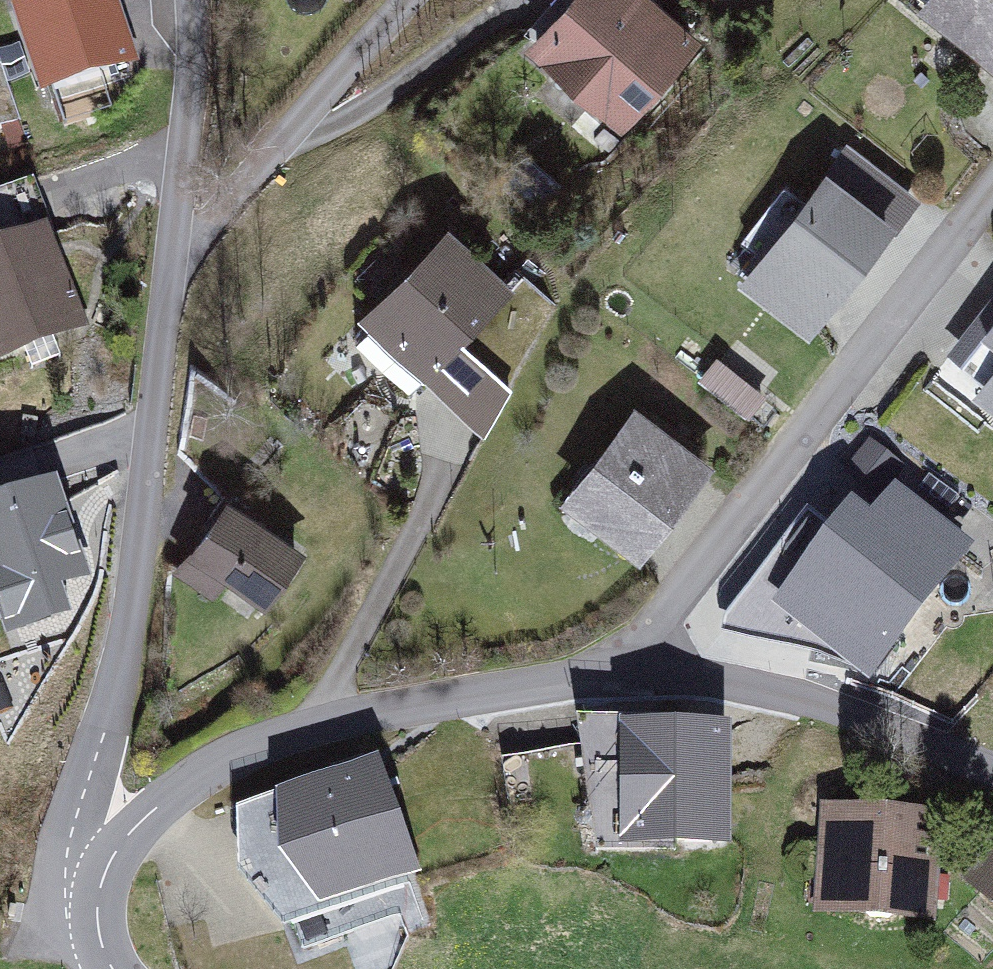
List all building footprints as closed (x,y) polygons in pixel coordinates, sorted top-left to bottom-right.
[(15,15),(42,102),(141,71),(119,0),(61,0),(15,15)] [(654,0),(580,0),(529,62),(618,135),(699,37),(654,0)] [(944,16),(992,60),(992,0),(958,0),(944,16)] [(889,226),(826,178),(745,283),(809,331),(889,226)] [(51,233),(37,185),(0,195),(0,247),(51,233)] [(512,296),(451,236),(364,322),(474,432),(516,390),(466,341),(512,296)] [(82,329),(47,237),(0,255),(0,360),(82,329)] [(706,465),(635,411),(567,500),(639,554),(706,465)] [(0,458),(0,509),(51,491),(34,446),(0,458)] [(53,491),(0,510),(0,610),(10,637),(65,617),(54,589),(85,578),(53,491)] [(966,555),(896,500),(871,532),(852,517),(780,610),(868,679),(966,555)] [(272,608),(309,551),(240,507),(203,563),(272,608)] [(601,849),(730,852),(731,740),(579,728),(601,849)] [(330,953),(458,912),(407,777),(259,824),(266,895),(330,953)] [(829,922),(947,925),(950,825),(833,821),(829,922)] [(968,882),(992,903),(992,851),(968,882)]
